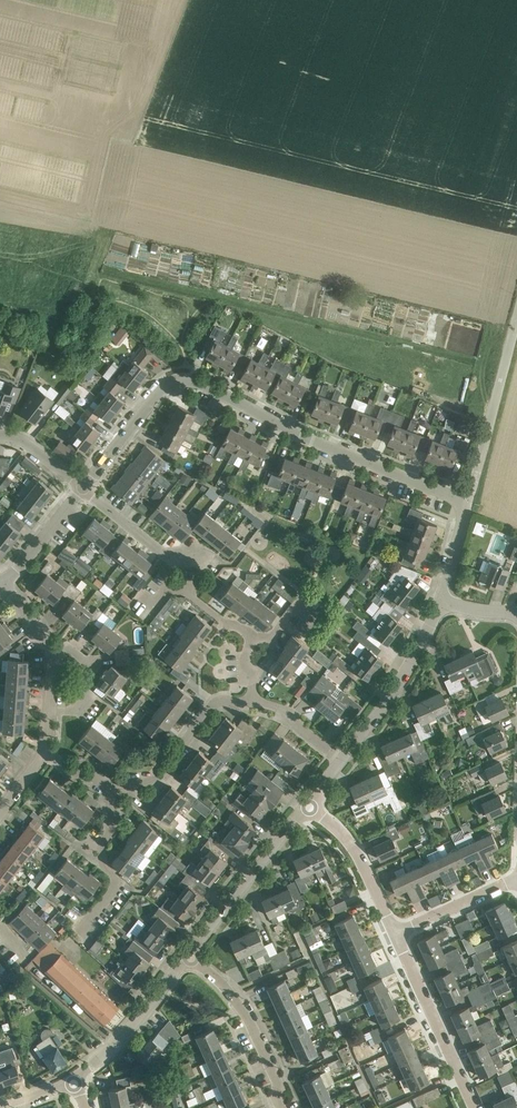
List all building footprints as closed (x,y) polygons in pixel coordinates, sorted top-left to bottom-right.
[(121,326),(112,339),(119,345),(129,333),(121,326)] [(209,351),(206,356),(209,358),(213,360),(212,362),(211,363),(213,364),(214,364),(214,365),(215,366),(216,367),(217,365),(218,363),(227,346),(224,344),(220,342),(223,337),(225,332),(220,329),(214,326),(211,332),(208,338),(211,340),(214,341),(213,345),(209,351)] [(227,346),(218,363),(220,364),(221,365),(225,367),(223,369),(226,371),(225,372),(228,373),(233,364),(239,367),(245,355),(233,348),(238,339),(236,338),(234,337),(232,336),(230,341),(227,346)] [(121,366),(141,381),(148,371),(143,367),(154,353),(145,346),(130,365),(125,361),(121,366)] [(245,355),(239,367),(245,370),(240,380),(243,381),(243,380),(246,381),(247,379),(251,381),(254,382),(264,365),(269,356),(266,354),(264,353),(259,362),(245,355)] [(254,382),(252,386),(255,387),(255,386),(258,388),(259,385),(266,389),(274,373),(277,375),(283,363),(275,359),(270,368),(264,365),(254,382)] [(283,363),(277,375),(280,376),(272,392),(279,396),(277,398),(280,399),(279,401),(282,402),(284,398),(293,380),(287,377),(292,368),(283,363)] [(118,370),(117,369),(108,380),(119,389),(123,383),(133,391),(141,381),(121,366),(118,370)] [(284,398),(290,402),(289,405),(291,406),(291,407),(294,408),(298,399),(304,402),(311,390),(298,383),(303,373),(298,371),(293,380),(284,398)] [(101,392),(98,396),(117,411),(124,402),(115,394),(119,389),(108,380),(104,385),(110,390),(106,396),(101,392)] [(5,382),(2,390),(0,390),(0,413),(2,414),(8,399),(15,402),(20,388),(5,382)] [(61,402),(66,396),(71,388),(66,384),(55,398),(61,402)] [(323,384),(312,413),(319,416),(318,419),(321,420),(320,421),(323,422),(324,418),(331,399),(324,396),(328,386),(323,384)] [(37,387),(30,396),(31,397),(21,411),(35,423),(53,400),(37,387)] [(79,394),(71,388),(66,396),(73,401),(79,394)] [(331,399),(324,418),(327,419),(333,421),(331,424),(333,425),(333,426),(335,427),(337,423),(339,418),(345,420),(351,407),(336,401),(340,391),(339,390),(335,389),(331,399)] [(109,421),(117,411),(98,396),(94,401),(100,405),(95,411),(109,421)] [(8,400),(3,411),(10,414),(15,403),(8,400)] [(351,407),(345,420),(352,422),(348,432),(351,433),(351,432),(354,433),(355,430),(359,432),(362,433),(370,414),(373,404),(371,403),(368,402),(364,412),(351,407)] [(168,415),(172,417),(190,427),(193,420),(203,425),(209,414),(197,407),(194,413),(178,405),(175,412),(172,411),(171,413),(170,413),(168,415)] [(362,433),(361,437),(363,438),(364,437),(366,438),(368,435),(375,438),(381,423),(387,425),(392,411),(380,407),(377,417),(370,414),(362,433)] [(64,419),(93,441),(100,432),(91,424),(96,419),(85,410),(80,416),(87,421),(83,426),(68,415),(64,419)] [(392,411),(387,425),(393,427),(387,443),(395,446),(394,449),(396,450),(396,451),(399,452),(400,448),(399,448),(407,429),(400,426),(404,416),(392,411)] [(172,417),(168,424),(166,422),(164,425),(163,424),(162,427),(166,429),(184,439),(184,438),(187,432),(197,437),(200,432),(190,427),(172,417)] [(93,441),(64,419),(64,420),(72,426),(64,435),(71,441),(85,451),(93,441)] [(407,429),(399,448),(400,448),(403,449),(407,451),(406,454),(409,455),(408,456),(411,457),(413,453),(415,448),(421,450),(427,436),(412,431),(416,421),(415,420),(411,419),(407,429)] [(225,439),(216,455),(221,457),(226,448),(233,452),(243,433),(245,430),(242,429),(242,430),(239,429),(238,431),(231,427),(225,439)] [(184,439),(166,429),(162,436),(159,434),(158,437),(157,436),(156,439),(165,444),(161,450),(174,456),(181,444),(191,449),(193,443),(184,438),(184,439)] [(427,436),(421,450),(427,452),(425,458),(424,462),(427,463),(427,462),(430,463),(431,460),(435,462),(438,463),(445,444),(449,434),(446,433),(444,432),(440,442),(427,436)] [(233,452),(228,461),(230,462),(232,464),(238,454),(245,458),(255,440),(257,437),(254,435),(254,436),(251,435),(250,438),(245,435),(243,434),(243,433),(233,452)] [(438,463),(436,467),(439,468),(440,467),(442,468),(443,465),(451,468),(457,452),(463,454),(469,441),(456,436),(452,446),(445,444),(438,463)] [(245,458),(239,467),(244,470),(245,470),(250,461),(263,468),(263,467),(270,455),(264,452),(269,443),(266,442),(265,443),(263,441),(261,444),(259,442),(255,440),(245,458)] [(68,462),(75,453),(60,441),(53,450),(68,462)] [(218,447),(212,443),(208,451),(214,454),(218,447)] [(147,445),(138,456),(156,471),(165,460),(157,454),(147,445)] [(214,457),(206,453),(203,460),(211,464),(214,457)] [(156,471),(138,456),(129,467),(148,482),(156,471)] [(10,458),(3,457),(1,475),(3,475),(9,468),(10,458)] [(273,470),(268,484),(280,489),(284,478),(290,481),(298,462),(300,459),(297,457),(297,459),(294,457),(293,460),(285,457),(279,473),(273,470)] [(24,466),(35,475),(41,468),(29,459),(24,466)] [(290,481),(286,491),(288,492),(292,493),(296,483),(303,486),(311,467),(312,463),(309,462),(309,463),(306,462),(305,465),(300,463),(298,462),(290,481)] [(22,466),(18,463),(13,468),(17,471),(22,466)] [(129,467),(121,478),(140,493),(148,482),(129,467)] [(303,486),(299,496),(303,498),(304,498),(309,488),(316,491),(323,472),(325,468),(322,467),(321,468),(319,467),(318,470),(314,469),(311,467),(303,486)] [(316,491),(312,501),(317,503),(321,493),(336,498),(341,486),(333,483),(337,473),(334,472),(334,473),(331,472),(330,475),(328,474),(323,472),(316,491)] [(192,477),(183,473),(179,481),(188,486),(192,477)] [(8,475),(4,481),(7,484),(12,478),(8,475)] [(32,489),(46,500),(54,491),(34,476),(27,485),(32,489)] [(140,493),(121,478),(112,489),(131,504),(140,493)] [(161,484),(166,488),(171,482),(165,478),(161,484)] [(341,486),(336,498),(348,503),(344,514),(346,514),(350,516),(354,506),(361,487),(357,486),(354,484),(355,482),(352,480),(353,479),(350,478),(348,482),(346,488),(341,486)] [(46,500),(32,489),(27,485),(25,483),(18,492),(25,497),(25,498),(39,509),(46,500)] [(361,487),(354,506),(361,508),(357,519),(360,520),(362,521),(366,510),(373,492),(372,491),(366,489),(367,486),(365,485),(365,484),(362,483),(361,487)] [(208,486),(204,492),(211,497),(208,501),(212,503),(220,493),(216,490),(208,486)] [(373,492),(366,510),(373,513),(369,524),(374,526),(379,516),(386,497),(379,494),(380,491),(377,490),(377,489),(375,488),(373,492)] [(152,497),(157,501),(161,496),(156,491),(152,497)] [(223,497),(230,500),(232,495),(225,492),(223,497)] [(239,499),(232,495),(230,500),(237,504),(239,499)] [(161,524),(176,506),(165,497),(150,516),(161,524)] [(39,509),(25,498),(18,507),(32,518),(39,509)] [(138,509),(144,514),(148,509),(142,504),(138,509)] [(161,524),(172,533),(187,514),(176,506),(161,524)] [(240,511),(247,516),(250,511),(244,506),(240,511)] [(302,510),(295,507),(292,514),(299,517),(302,510)] [(432,538),(436,540),(437,537),(436,536),(437,534),(434,533),(437,525),(421,519),(423,513),(410,507),(406,519),(417,523),(414,531),(432,538)] [(256,516),(250,511),(247,516),(253,520),(256,516)] [(183,542),(194,528),(206,512),(205,512),(196,522),(187,514),(172,533),(183,542)] [(194,528),(203,535),(215,520),(206,512),(194,528)] [(93,539),(107,522),(103,518),(100,522),(95,518),(84,532),(93,539)] [(203,535),(211,542),(224,527),(215,520),(203,535)] [(14,541),(21,532),(6,521),(0,528),(0,530),(14,541)] [(477,521),(473,531),(484,535),(488,525),(477,521)] [(99,549),(105,554),(118,538),(113,534),(114,533),(109,529),(112,525),(107,522),(93,539),(102,546),(99,549)] [(392,528),(401,531),(403,526),(394,523),(392,528)] [(429,545),(432,538),(414,531),(403,526),(401,531),(401,532),(412,536),(409,543),(427,550),(431,552),(432,549),(431,549),(432,546),(429,545)] [(211,542),(220,549),(232,534),(224,527),(211,542)] [(6,550),(14,541),(0,530),(0,545),(6,550)] [(347,539),(354,541),(356,534),(350,532),(347,539)] [(232,534),(220,549),(229,556),(241,541),(232,534)] [(122,562),(133,548),(127,543),(130,540),(126,536),(122,541),(118,538),(105,554),(110,559),(113,555),(122,562)] [(427,550),(409,543),(398,539),(396,544),(407,549),(402,562),(414,567),(417,561),(422,563),(426,564),(427,562),(426,561),(427,559),(424,557),(427,550)] [(77,560),(78,558),(65,547),(58,556),(62,559),(69,564),(72,567),(77,560)] [(122,562),(131,569),(145,552),(141,548),(138,552),(133,548),(122,562)] [(133,585),(139,590),(150,576),(144,572),(151,563),(146,558),(149,555),(145,552),(131,569),(140,576),(133,585)] [(374,559),(373,557),(370,564),(374,567),(379,561),(375,558),(374,559)] [(66,568),(69,564),(62,559),(59,563),(66,568)] [(511,569),(488,560),(488,561),(484,559),(480,569),(483,570),(482,571),(479,579),(481,583),(489,586),(490,583),(503,589),(511,569)] [(43,596),(56,580),(47,573),(54,565),(48,560),(40,572),(45,576),(35,589),(36,589),(37,588),(41,591),(39,593),(43,596)] [(84,576),(89,570),(77,560),(72,567),(84,576)] [(372,573),(375,568),(370,564),(367,569),(372,573)] [(389,579),(395,583),(414,598),(418,593),(416,591),(420,586),(413,581),(420,572),(400,564),(389,579)] [(361,572),(357,578),(362,581),(366,576),(361,572)] [(67,597),(76,586),(70,581),(69,582),(60,575),(56,580),(43,596),(48,601),(50,599),(54,601),(53,602),(54,603),(62,593),(67,597)] [(285,582),(279,577),(275,582),(281,587),(281,586),(283,584),(285,582)] [(243,590),(248,584),(244,580),(238,588),(232,583),(220,598),(227,604),(228,603),(231,605),(232,605),(244,590),(243,590)] [(106,582),(104,584),(101,588),(100,589),(109,597),(115,590),(106,582)] [(272,586),(278,591),(281,587),(275,582),(272,586)] [(375,593),(378,595),(393,607),(398,601),(404,606),(408,602),(410,603),(414,598),(395,583),(391,588),(389,587),(382,595),(377,591),(375,593)] [(66,619),(70,622),(84,605),(75,599),(82,590),(76,586),(67,597),(72,602),(63,614),(63,615),(64,614),(68,616),(66,619)] [(281,587),(278,591),(283,595),(286,591),(281,587)] [(253,598),(244,590),(232,605),(231,605),(231,606),(231,607),(232,606),(235,608),(234,609),(242,615),(243,613),(256,597),(255,596),(253,598)] [(297,598),(287,590),(286,591),(283,595),(293,603),(297,598)] [(389,613),(393,607),(378,595),(373,601),(380,606),(372,616),(378,621),(397,636),(401,631),(399,629),(403,624),(389,613)] [(120,596),(118,600),(126,607),(129,603),(129,602),(120,596)] [(254,621),(254,620),(266,605),(256,597),(243,613),(250,618),(251,617),(254,620),(253,621),(254,621)] [(164,605),(168,609),(172,603),(168,600),(164,605)] [(84,605),(70,622),(76,627),(78,624),(81,627),(80,628),(81,629),(84,625),(89,629),(94,623),(103,611),(97,607),(93,612),(84,605)] [(163,614),(168,609),(164,605),(159,611),(163,614)] [(277,614),(266,605),(254,620),(258,623),(257,624),(264,630),(277,614)] [(94,623),(89,629),(95,634),(92,637),(93,638),(94,637),(97,639),(95,642),(99,645),(113,628),(117,623),(108,616),(108,615),(103,611),(94,623)] [(203,636),(205,633),(206,634),(212,627),(196,614),(188,625),(203,636)] [(334,615),(331,618),(338,624),(341,620),(334,615)] [(352,626),(358,630),(366,637),(371,631),(357,620),(352,626)] [(152,621),(147,627),(151,630),(155,624),(152,621)] [(393,641),(397,636),(378,621),(374,626),(378,629),(374,634),(387,644),(391,640),(393,641)] [(11,630),(4,622),(2,624),(0,622),(0,638),(11,630)] [(204,637),(203,636),(188,625),(179,635),(195,648),(196,647),(201,641),(200,640),(203,637),(204,637)] [(113,628),(99,645),(105,650),(107,647),(110,650),(109,651),(110,652),(123,636),(113,628)] [(11,630),(0,638),(0,656),(12,646),(9,642),(13,638),(9,633),(12,631),(11,630)] [(366,638),(366,637),(358,630),(353,636),(360,641),(352,651),(358,656),(377,671),(381,666),(380,664),(383,660),(367,647),(371,642),(366,638)] [(198,649),(196,647),(195,648),(179,635),(177,633),(168,644),(173,647),(188,659),(189,660),(188,659),(191,656),(192,656),(198,649)] [(285,646),(302,660),(303,659),(301,658),(309,648),(293,635),(287,642),(288,643),(285,646)] [(16,647),(21,653),(26,649),(21,643),(16,647)] [(278,658),(279,659),(294,670),(302,660),(285,646),(284,645),(284,646),(286,647),(281,654),(282,655),(279,658),(278,657),(278,658)] [(145,654),(144,647),(132,648),(133,656),(145,654)] [(188,659),(173,647),(164,657),(175,666),(181,671),(186,663),(185,662),(188,659)] [(114,650),(115,658),(130,656),(129,649),(114,650)] [(333,661),(329,657),(318,649),(313,656),(328,667),(333,661)] [(459,657),(466,673),(469,680),(476,676),(478,680),(498,671),(492,658),(479,664),(473,651),(459,657)] [(333,652),(329,657),(333,661),(346,672),(351,665),(337,655),(333,652)] [(130,656),(115,658),(116,665),(131,664),(130,656)] [(358,656),(354,661),(357,664),(353,669),(368,680),(371,675),(373,677),(377,671),(358,656)] [(466,673),(459,657),(445,664),(451,677),(445,680),(451,693),(463,687),(458,676),(466,673)] [(8,671),(32,673),(32,667),(29,667),(29,661),(9,659),(8,671)] [(279,659),(276,662),(275,661),(269,668),(285,681),(293,672),(294,670),(279,659)] [(338,666),(333,662),(328,667),(334,671),(338,666)] [(107,668),(103,673),(119,686),(127,677),(112,665),(111,666),(112,667),(110,670),(107,668)] [(175,666),(171,671),(177,675),(181,671),(175,666)] [(31,679),(32,673),(8,671),(7,683),(27,685),(28,679),(31,679)] [(113,695),(119,686),(103,673),(99,678),(102,680),(99,684),(98,683),(97,683),(107,691),(103,697),(115,707),(120,700),(113,695)] [(315,705),(324,712),(336,696),(331,692),(337,685),(322,674),(312,687),(322,696),(316,703),(315,703),(315,704),(315,705)] [(310,683),(304,678),(301,682),(306,687),(310,683)] [(152,683),(148,679),(141,687),(145,690),(147,687),(147,688),(152,683)] [(27,691),(27,685),(7,683),(6,696),(30,697),(30,691),(27,691)] [(184,707),(186,704),(187,705),(193,698),(177,685),(169,696),(184,707)] [(427,698),(435,716),(443,713),(448,722),(454,719),(441,692),(427,698)] [(336,696),(324,712),(334,720),(341,711),(348,717),(359,703),(348,695),(343,702),(337,697),(336,696)] [(29,703),(30,697),(6,696),(5,708),(26,709),(26,703),(29,703)] [(185,708),(184,707),(169,696),(160,706),(176,719),(182,712),(181,711),(184,708),(185,708)] [(139,697),(132,707),(136,711),(143,700),(139,697)] [(485,697),(473,702),(479,715),(481,715),(484,723),(491,720),(508,712),(508,711),(509,710),(510,708),(508,704),(506,704),(505,704),(502,698),(488,704),(485,697)] [(435,716),(427,698),(413,705),(421,720),(414,723),(421,739),(435,733),(428,719),(435,716)] [(111,708),(107,705),(103,710),(106,713),(111,708)] [(171,726),(176,719),(160,706),(152,717),(167,729),(168,729),(167,728),(170,725),(171,726)] [(128,721),(136,711),(132,707),(124,718),(128,721)] [(4,720),(28,721),(29,715),(25,715),(26,709),(5,708),(4,720)] [(121,722),(124,718),(118,713),(113,720),(116,723),(120,723),(121,722)] [(167,729),(152,717),(144,727),(160,740),(165,733),(164,732),(167,729)] [(226,717),(217,728),(234,742),(239,736),(245,741),(249,740),(258,729),(243,718),(237,725),(235,724),(236,723),(234,722),(233,722),(226,717)] [(28,727),(28,721),(4,720),(3,732),(24,733),(24,727),(28,727)] [(128,721),(125,725),(130,729),(134,725),(128,721)] [(490,724),(493,730),(501,726),(499,721),(490,724)] [(90,748),(102,733),(92,724),(79,740),(86,746),(87,745),(90,748)] [(261,724),(257,728),(264,733),(267,729),(261,724)] [(470,736),(476,733),(472,724),(466,727),(468,731),(470,736)] [(490,727),(476,733),(470,736),(466,737),(470,744),(483,738),(490,752),(508,743),(501,729),(500,729),(493,733),(490,727)] [(219,748),(215,755),(224,762),(225,763),(234,752),(230,748),(234,742),(217,728),(209,740),(219,748)] [(271,754),(284,764),(296,748),(284,739),(283,739),(275,732),(263,747),(272,754),(271,754)] [(93,751),(100,757),(113,741),(102,733),(90,748),(90,749),(91,748),(94,750),(93,751)] [(396,739),(403,754),(410,751),(416,763),(429,757),(423,743),(416,746),(410,733),(396,739)] [(403,754),(396,739),(382,745),(388,759),(382,762),(388,776),(401,770),(395,757),(403,754)] [(113,741),(100,757),(101,757),(102,756),(104,759),(104,760),(111,765),(124,749),(113,741)] [(284,764),(283,764),(299,777),(305,770),(301,767),(308,758),(296,748),(284,764)] [(210,759),(199,751),(190,763),(204,775),(210,769),(215,773),(224,762),(215,755),(214,754),(210,759)] [(4,772),(8,768),(5,766),(9,761),(0,754),(0,769),(4,772)] [(440,759),(434,761),(436,768),(443,765),(440,759)] [(480,763),(465,770),(468,778),(473,776),(473,777),(479,774),(482,782),(489,779),(491,782),(507,775),(500,761),(485,768),(486,770),(484,771),(480,763)] [(191,784),(187,789),(197,797),(205,786),(199,782),(204,775),(190,763),(180,775),(191,784)] [(240,775),(245,769),(239,763),(234,769),(240,775)] [(442,772),(445,779),(453,775),(450,768),(442,772)] [(256,785),(252,791),(271,806),(280,795),(284,789),(283,789),(282,789),(283,788),(276,783),(275,784),(271,780),(270,779),(258,769),(249,780),(256,785)] [(401,808),(402,808),(398,798),(388,776),(381,779),(379,773),(365,780),(373,797),(376,804),(383,801),(385,804),(390,801),(395,811),(397,810),(398,812),(402,811),(401,808)] [(289,783),(276,774),(271,780),(275,784),(276,783),(283,788),(282,789),(283,789),(284,789),(288,793),(289,792),(284,789),(289,783)] [(38,794),(48,803),(61,787),(57,784),(50,778),(49,780),(45,777),(37,787),(41,790),(38,794)] [(373,797),(365,780),(351,786),(359,804),(364,814),(370,811),(366,801),(373,797)] [(197,797),(187,789),(182,794),(172,786),(162,798),(178,810),(183,804),(189,809),(198,798),(197,797)] [(48,803),(59,811),(71,795),(64,789),(63,790),(60,788),(61,787),(48,803)] [(264,815),(271,806),(252,791),(247,797),(240,792),(232,802),(243,812),(248,806),(260,816),(263,814),(264,815)] [(438,795),(441,801),(447,799),(444,792),(438,795)] [(73,793),(71,795),(59,811),(61,810),(71,817),(82,803),(83,803),(84,801),(83,801),(82,802),(79,800),(80,799),(73,793)] [(482,794),(471,799),(478,813),(486,810),(489,817),(506,809),(499,795),(486,801),(482,794)] [(224,795),(220,800),(225,805),(230,800),(224,795)] [(402,796),(398,798),(402,808),(407,806),(402,796)] [(178,810),(162,798),(153,811),(163,819),(159,824),(170,833),(178,822),(172,817),(178,810)] [(416,802),(422,814),(428,811),(423,799),(416,802)] [(82,803),(71,817),(82,826),(94,810),(87,804),(86,805),(83,803),(82,803)] [(201,811),(207,816),(213,810),(208,806),(206,805),(201,811)] [(36,819),(39,815),(33,810),(30,815),(34,818),(36,819)] [(231,829),(247,841),(257,829),(234,811),(229,817),(236,823),(231,829)] [(431,818),(428,811),(422,814),(425,821),(431,818)] [(44,819),(39,815),(36,819),(41,823),(44,819)] [(36,819),(34,818),(30,823),(37,828),(41,823),(36,819)] [(136,830),(151,842),(159,831),(144,819),(138,826),(139,827),(136,830)] [(23,825),(20,830),(37,844),(45,834),(37,828),(30,823),(26,828),(23,825)] [(59,832),(62,828),(57,824),(54,828),(59,832)] [(383,841),(374,845),(381,859),(398,851),(392,840),(400,836),(399,833),(400,832),(397,826),(380,834),(383,841)] [(68,832),(62,828),(59,832),(65,836),(68,832)] [(136,830),(135,829),(135,830),(136,831),(134,834),(133,833),(127,840),(129,842),(145,854),(146,853),(143,852),(151,842),(136,830)] [(219,836),(214,842),(220,847),(225,850),(228,846),(239,854),(248,842),(247,841),(231,829),(223,839),(219,836)] [(30,853),(37,844),(20,830),(16,835),(18,837),(15,842),(30,853)] [(465,834),(464,836),(455,840),(458,848),(464,862),(474,857),(481,871),(487,868),(475,841),(471,831),(465,834)] [(492,833),(475,841),(487,868),(494,865),(488,851),(498,846),(492,833)] [(202,859),(221,874),(226,868),(224,866),(228,861),(216,852),(220,847),(214,842),(208,838),(200,848),(206,853),(202,859)] [(416,849),(423,845),(421,840),(414,844),(416,849)] [(8,844),(5,849),(22,863),(30,853),(15,842),(11,847),(8,844)] [(120,852),(121,853),(122,853),(137,865),(145,854),(129,842),(123,849),(124,850),(122,853),(121,852),(120,852)] [(430,858),(447,852),(444,843),(434,847),(436,850),(428,853),(430,858)] [(308,853),(315,869),(318,876),(325,874),(329,883),(336,880),(320,847),(308,853)] [(441,856),(454,883),(460,880),(454,866),(464,862),(458,848),(441,856)] [(15,873),(22,863),(5,849),(1,854),(3,856),(0,861),(15,873)] [(171,851),(168,855),(173,860),(176,857),(176,856),(171,851)] [(122,853),(121,853),(119,856),(118,856),(112,863),(128,875),(137,865),(122,853)] [(307,872),(315,869),(308,853),(294,859),(302,875),(295,878),(301,891),(309,888),(306,881),(310,879),(307,872)] [(171,862),(173,860),(168,855),(165,859),(170,864),(171,862)] [(441,856),(425,864),(431,877),(440,873),(447,887),(454,883),(441,856)] [(176,857),(173,860),(171,862),(186,874),(194,880),(198,875),(210,884),(214,879),(216,881),(221,874),(202,859),(197,865),(191,861),(187,866),(176,857)] [(67,858),(56,872),(54,874),(65,883),(78,866),(77,867),(74,865),(75,864),(67,858)] [(154,870),(159,863),(152,858),(147,865),(154,870)] [(7,882),(15,873),(0,861),(0,877),(7,882)] [(425,864),(407,872),(420,899),(427,896),(420,882),(431,877),(425,864)] [(78,867),(78,866),(65,883),(76,891),(89,874),(90,873),(90,872),(88,875),(81,869),(80,870),(77,868),(78,867)] [(154,870),(150,875),(154,878),(158,873),(154,870)] [(420,899),(407,872),(390,880),(392,884),(384,888),(387,896),(396,892),(396,893),(407,888),(413,902),(420,899)] [(93,876),(89,874),(76,891),(78,889),(88,897),(101,881),(93,875),(93,876)] [(194,880),(186,874),(178,884),(184,889),(179,895),(196,908),(205,897),(194,888),(198,883),(198,882),(194,880)] [(154,878),(150,875),(145,881),(149,884),(154,878)] [(482,883),(478,876),(472,879),(475,886),(482,883)] [(7,882),(0,877),(0,891),(3,887),(10,892),(13,887),(7,882)] [(17,888),(21,892),(25,895),(28,891),(24,888),(20,885),(17,888)] [(346,890),(350,897),(357,893),(354,886),(346,890)] [(289,888),(276,894),(283,910),(291,907),(293,912),(306,906),(300,892),(292,895),(289,888)] [(55,895),(50,891),(47,895),(52,899),(55,895)] [(20,900),(25,895),(21,892),(16,897),(20,900)] [(287,917),(283,910),(276,894),(263,900),(270,916),(274,923),(279,921),(287,917)] [(61,900),(55,895),(52,899),(58,904),(61,900)] [(168,897),(161,907),(169,914),(174,919),(175,918),(173,917),(177,911),(187,920),(193,913),(196,910),(196,909),(196,908),(179,895),(174,902),(168,897)] [(37,902),(42,907),(46,903),(41,898),(37,902)] [(345,899),(335,904),(333,898),(329,899),(335,913),(348,907),(345,899)] [(68,900),(65,904),(71,909),(74,905),(68,900)] [(489,916),(492,923),(513,914),(513,913),(510,915),(508,909),(504,902),(505,902),(505,901),(484,911),(487,917),(489,916)] [(20,931),(37,913),(26,904),(10,922),(20,931)] [(169,914),(161,907),(159,906),(151,918),(155,921),(151,926),(167,939),(175,927),(165,919),(169,914)] [(37,913),(20,931),(30,941),(47,923),(37,913)] [(69,919),(64,914),(59,919),(65,924),(69,919)] [(341,936),(359,928),(353,914),(335,923),(341,936)] [(513,914),(492,923),(498,936),(516,928),(516,927),(516,928),(513,920),(510,915),(513,914)] [(462,921),(468,934),(475,931),(469,918),(462,921)] [(328,930),(331,929),(333,925),(331,922),(328,921),(325,923),(324,926),(325,929),(328,930)] [(461,937),(468,934),(462,921),(455,924),(461,937)] [(47,923),(30,941),(40,950),(50,940),(55,934),(57,932),(47,923)] [(133,932),(130,937),(133,940),(143,947),(147,942),(157,950),(167,939),(151,926),(146,932),(142,928),(137,935),(133,932)] [(316,926),(303,932),(311,949),(323,944),(316,926)] [(62,927),(57,932),(55,934),(58,937),(65,930),(62,927)] [(347,949),(365,941),(359,928),(341,936),(347,949)] [(424,954),(440,947),(437,940),(449,934),(446,928),(418,941),(419,942),(424,954)] [(276,969),(283,965),(277,953),(270,956),(268,952),(266,947),(265,947),(257,929),(244,935),(251,951),(255,958),(264,954),(267,961),(271,959),(276,969)] [(244,954),(251,951),(244,935),(231,941),(239,957),(242,964),(248,961),(244,954)] [(97,939),(92,945),(90,947),(96,952),(103,944),(97,939)] [(476,953),(491,946),(488,939),(473,946),(476,953)] [(143,947),(133,940),(128,946),(124,951),(129,955),(125,960),(128,962),(141,972),(150,961),(139,952),(143,947)] [(507,960),(516,956),(516,940),(501,947),(507,960)] [(371,954),(365,941),(347,949),(353,962),(371,954)] [(40,965),(103,1024),(119,1007),(54,945),(37,962),(40,965)] [(494,952),(491,946),(476,953),(477,955),(479,959),(494,952)] [(444,961),(447,966),(462,959),(457,947),(443,954),(440,947),(424,954),(425,954),(430,966),(430,967),(444,961)] [(301,955),(298,948),(290,952),(293,958),(301,955)] [(285,949),(277,953),(283,965),(291,962),(285,949)] [(317,962),(323,960),(318,951),(313,953),(317,962)] [(371,954),(353,962),(359,975),(377,967),(371,954)] [(507,960),(513,974),(516,972),(516,956),(507,960)] [(441,990),(457,983),(454,976),(467,969),(462,959),(447,966),(449,971),(435,978),(436,978),(441,990)] [(324,963),(323,960),(317,962),(322,972),(327,969),(324,963)] [(309,961),(298,967),(300,972),(312,967),(309,961)] [(144,974),(141,972),(128,962),(124,967),(120,964),(112,973),(120,980),(123,976),(135,986),(144,974)] [(259,968),(257,969),(247,974),(250,981),(263,975),(259,968)] [(286,972),(289,978),(297,974),(294,968),(286,972)] [(17,977),(13,971),(7,975),(12,981),(17,977)] [(482,983),(484,983),(489,981),(489,980),(485,971),(480,974),(479,976),(482,983)] [(346,980),(349,986),(357,983),(354,976),(346,980)] [(490,982),(493,988),(493,989),(507,982),(504,976),(490,982)] [(370,1000),(388,991),(382,978),(364,986),(370,1000)] [(268,989),(274,1000),(291,993),(285,979),(268,987),(268,989)] [(484,983),(478,986),(481,994),(493,988),(490,982),(489,981),(484,983)] [(510,989),(507,982),(493,989),(496,995),(510,989)] [(23,983),(16,984),(17,995),(25,994),(23,983)] [(337,988),(335,983),(328,986),(330,991),(337,988)] [(357,983),(349,986),(352,993),(360,989),(357,983)] [(457,983),(441,990),(441,991),(442,991),(447,1003),(463,996),(463,995),(467,993),(470,992),(469,990),(467,987),(460,990),(457,983)] [(313,989),(316,995),(323,992),(320,985),(313,989)] [(493,989),(493,988),(481,994),(485,1002),(497,997),(496,995),(493,989)] [(388,991),(370,1000),(376,1013),(394,1004),(388,991)] [(316,995),(319,1002),(326,998),(323,992),(316,995)] [(274,1000),(279,1012),(296,1004),(291,993),(274,1000)] [(478,1009),(475,1003),(473,1004),(472,1005),(468,1007),(452,1014),(452,1015),(452,1014),(458,1026),(458,1027),(474,1019),(470,1012),(478,1009)] [(505,1013),(513,1009),(510,1003),(502,1007),(505,1013)] [(279,1012),(285,1024),(302,1016),(296,1004),(279,1012)] [(400,1018),(394,1004),(376,1013),(382,1026),(400,1018)] [(334,1015),(331,1009),(324,1013),(327,1019),(334,1015)] [(350,1020),(346,1011),(340,1014),(345,1022),(350,1020)] [(510,1025),(516,1022),(516,1014),(507,1019),(510,1025)] [(334,1015),(327,1019),(330,1026),(337,1022),(334,1015)] [(285,1024),(290,1036),(307,1028),(302,1016),(285,1024)] [(477,1026),(474,1019),(458,1027),(464,1039),(463,1039),(464,1040),(466,1039),(468,1044),(496,1031),(494,1026),(494,1025),(491,1019),(477,1026)] [(370,1031),(372,1037),(380,1033),(377,1027),(370,1031)] [(36,1045),(54,1071),(55,1070),(57,1070),(60,1068),(60,1066),(67,1061),(57,1046),(62,1043),(57,1034),(56,1035),(52,1029),(50,1028),(47,1028),(45,1028),(44,1029),(42,1031),(41,1034),(41,1035),(42,1037),(43,1040),(36,1045)] [(138,1053),(149,1063),(168,1041),(176,1037),(165,1028),(154,1040),(151,1038),(138,1053)] [(202,1049),(219,1042),(214,1030),(214,1028),(196,1036),(202,1049)] [(290,1036),(295,1047),(312,1040),(307,1028),(290,1036)] [(393,1050),(412,1042),(406,1029),(387,1037),(393,1050)] [(474,1063),(490,1056),(487,1050),(502,1043),(500,1037),(499,1037),(496,1031),(468,1044),(471,1049),(468,1050),(469,1051),(474,1063)] [(192,1038),(189,1032),(182,1036),(185,1042),(192,1038)] [(383,1040),(380,1033),(372,1037),(376,1044),(383,1040)] [(312,1040),(295,1047),(301,1059),(300,1059),(301,1061),(319,1053),(312,1040)] [(225,1053),(219,1042),(202,1049),(208,1061),(225,1053)] [(412,1042),(393,1050),(399,1063),(418,1055),(412,1042)] [(337,1052),(339,1058),(342,1057),(344,1062),(354,1058),(348,1045),(338,1049),(339,1051),(337,1052)] [(333,1053),(330,1047),(322,1050),(325,1057),(333,1053)] [(6,1059),(9,1068),(0,1071),(4,1083),(20,1078),(13,1057),(11,1052),(5,1054),(6,1059)] [(490,1056),(474,1063),(475,1063),(480,1075),(480,1076),(496,1069),(499,1074),(513,1067),(511,1061),(503,1064),(498,1052),(490,1056)] [(208,1061),(213,1073),(230,1065),(225,1053),(208,1061)] [(424,1068),(418,1055),(399,1063),(405,1077),(424,1068)] [(346,1065),(344,1062),(342,1057),(339,1058),(328,1063),(331,1070),(338,1066),(339,1068),(346,1065)] [(181,1073),(193,1068),(190,1061),(179,1066),(181,1073)] [(235,1077),(230,1065),(213,1073),(219,1085),(235,1077)] [(369,1077),(375,1075),(371,1065),(365,1068),(369,1077)] [(198,1080),(193,1068),(181,1073),(185,1086),(198,1080)] [(424,1068),(405,1077),(411,1090),(430,1081),(424,1068)] [(167,1073),(169,1084),(177,1082),(176,1076),(175,1071),(167,1073)] [(309,1094),(326,1087),(320,1074),(303,1081),(304,1083),(309,1094)] [(379,1084),(375,1075),(369,1077),(374,1086),(379,1084)] [(113,1106),(129,1103),(126,1085),(131,1084),(130,1076),(116,1078),(118,1086),(116,1087),(109,1089),(113,1106)] [(354,1080),(358,1088),(366,1085),(362,1076),(354,1080)] [(235,1077),(219,1085),(224,1096),(241,1089),(235,1077)] [(502,1086),(507,1097),(494,1103),(496,1107),(516,1107),(516,1102),(516,1101),(516,1100),(516,1086),(515,1081),(502,1086)] [(193,1089),(196,1095),(204,1092),(201,1085),(193,1089)] [(369,1092),(366,1085),(358,1088),(361,1096),(369,1092)] [(438,1086),(413,1098),(417,1106),(442,1095),(438,1086)] [(309,1094),(315,1106),(331,1098),(326,1087),(309,1094)] [(224,1096),(229,1107),(233,1107),(247,1102),(246,1100),(241,1089),(224,1096)] [(179,1092),(171,1094),(174,1107),(182,1106),(179,1092)] [(199,1102),(207,1098),(204,1092),(196,1095),(199,1102)] [(383,1092),(377,1094),(381,1104),(387,1101),(383,1092)] [(316,1107),(336,1107),(331,1098),(315,1106),(316,1107)]
